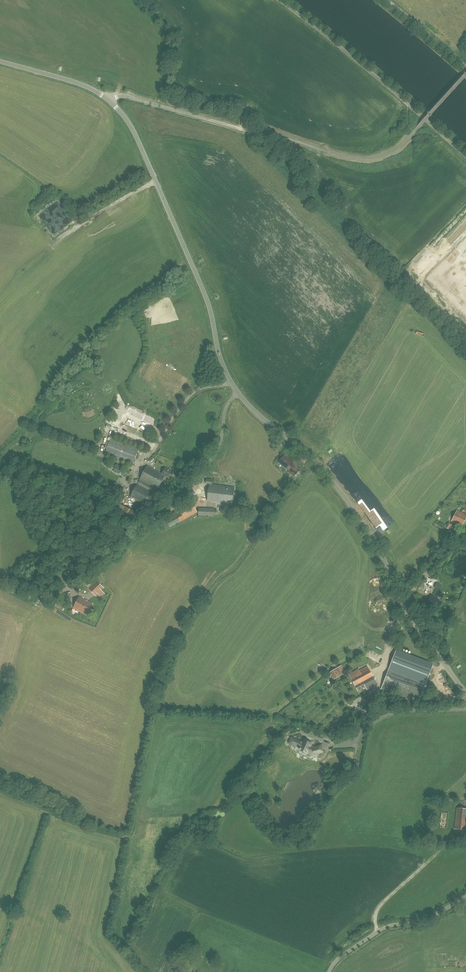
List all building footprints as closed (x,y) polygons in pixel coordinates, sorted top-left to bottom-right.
[(423,276),(465,318),(465,232),(423,276)] [(110,441),(106,453),(133,464),(134,462),(135,459),(135,458),(138,459),(139,455),(137,454),(139,449),(111,438),(110,441)] [(294,476),(299,470),(294,466),(295,464),(284,456),(279,462),(290,471),(289,472),(294,476)] [(107,462),(105,466),(114,469),(113,471),(119,473),(119,472),(120,473),(122,469),(121,469),(121,468),(116,465),(115,466),(107,462)] [(173,471),(171,471),(172,470),(169,468),(169,469),(165,468),(162,474),(147,466),(140,480),(152,486),(158,489),(165,476),(165,475),(169,478),(173,471)] [(208,501),(232,504),(234,487),(212,484),(212,480),(206,479),(206,484),(210,485),(208,501)] [(131,496),(145,504),(147,500),(149,501),(150,501),(151,498),(151,497),(149,496),(152,492),(150,491),(152,486),(140,480),(138,484),(131,496)] [(121,493),(118,499),(120,500),(123,495),(122,494),(124,488),(119,486),(116,491),(121,493)] [(182,512),(177,515),(181,522),(198,512),(192,501),(179,508),(182,512)] [(115,513),(124,518),(132,523),(137,513),(120,503),(115,513)] [(214,516),(214,512),(216,512),(216,509),(214,509),(199,508),(199,516),(214,516)] [(462,526),(465,518),(465,515),(457,511),(451,521),(462,526)] [(89,588),(96,596),(104,588),(97,580),(89,588)] [(442,586),(437,582),(434,587),(439,591),(442,586)] [(438,609),(442,602),(437,600),(438,598),(431,595),(427,603),(438,609)] [(79,596),(74,608),(87,615),(93,603),(79,596)] [(390,667),(382,689),(383,689),(386,691),(418,703),(426,681),(427,679),(433,664),(396,650),(390,667)] [(333,677),(332,677),(334,679),(346,672),(342,665),(330,673),(331,675),(332,675),(333,677)] [(366,687),(367,689),(377,684),(368,666),(359,671),(359,669),(349,674),(358,691),(366,687)] [(370,697),(370,696),(365,699),(370,709),(375,706),(377,710),(384,706),(382,702),(377,693),(374,694),(374,695),(370,697)] [(288,743),(299,749),(312,756),(324,752),(321,744),(315,746),(312,745),(313,743),(303,739),(302,742),(292,737),(288,743)] [(315,794),(322,792),(319,783),(312,785),(313,788),(314,792),(315,794)] [(456,808),(454,829),(465,830),(465,809),(456,808)] [(441,812),(439,827),(447,828),(448,813),(441,812)] [(186,957),(185,960),(183,964),(189,966),(192,960),(186,957)]
